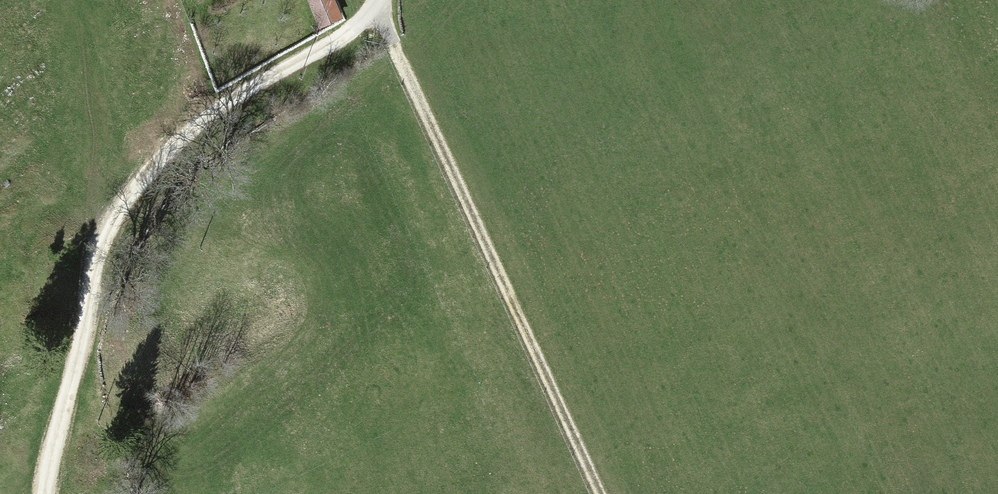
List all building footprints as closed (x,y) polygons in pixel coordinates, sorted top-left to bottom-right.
[(317,30),(340,20),(332,0),(305,0),(317,30)]
